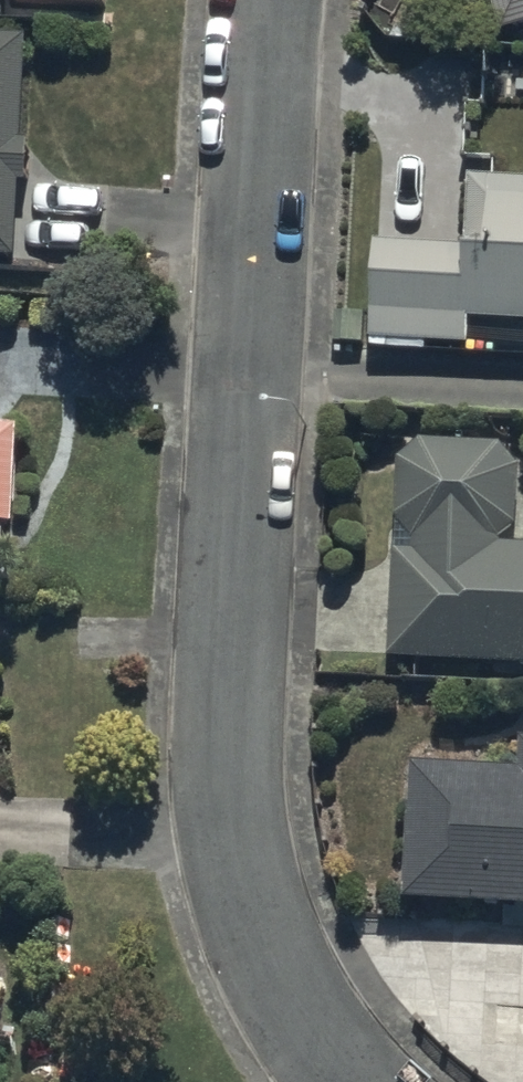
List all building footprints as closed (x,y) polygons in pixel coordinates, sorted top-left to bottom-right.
[(521,31),(522,31),(522,0),(481,0),(521,31)] [(0,42),(0,263),(13,264),(17,186),(29,186),(31,141),(22,140),(27,43),(0,42)] [(470,180),(468,251),(372,247),(367,352),(410,354),(410,348),(467,351),(468,323),(522,326),(522,182),(470,180)] [(6,577),(14,431),(0,430),(0,577),(6,577)] [(522,665),(522,539),(522,538),(522,521),(522,439),(395,434),(387,660),(522,665)] [(403,902),(522,907),(522,746),(521,746),(520,770),(409,766),(403,902)]
